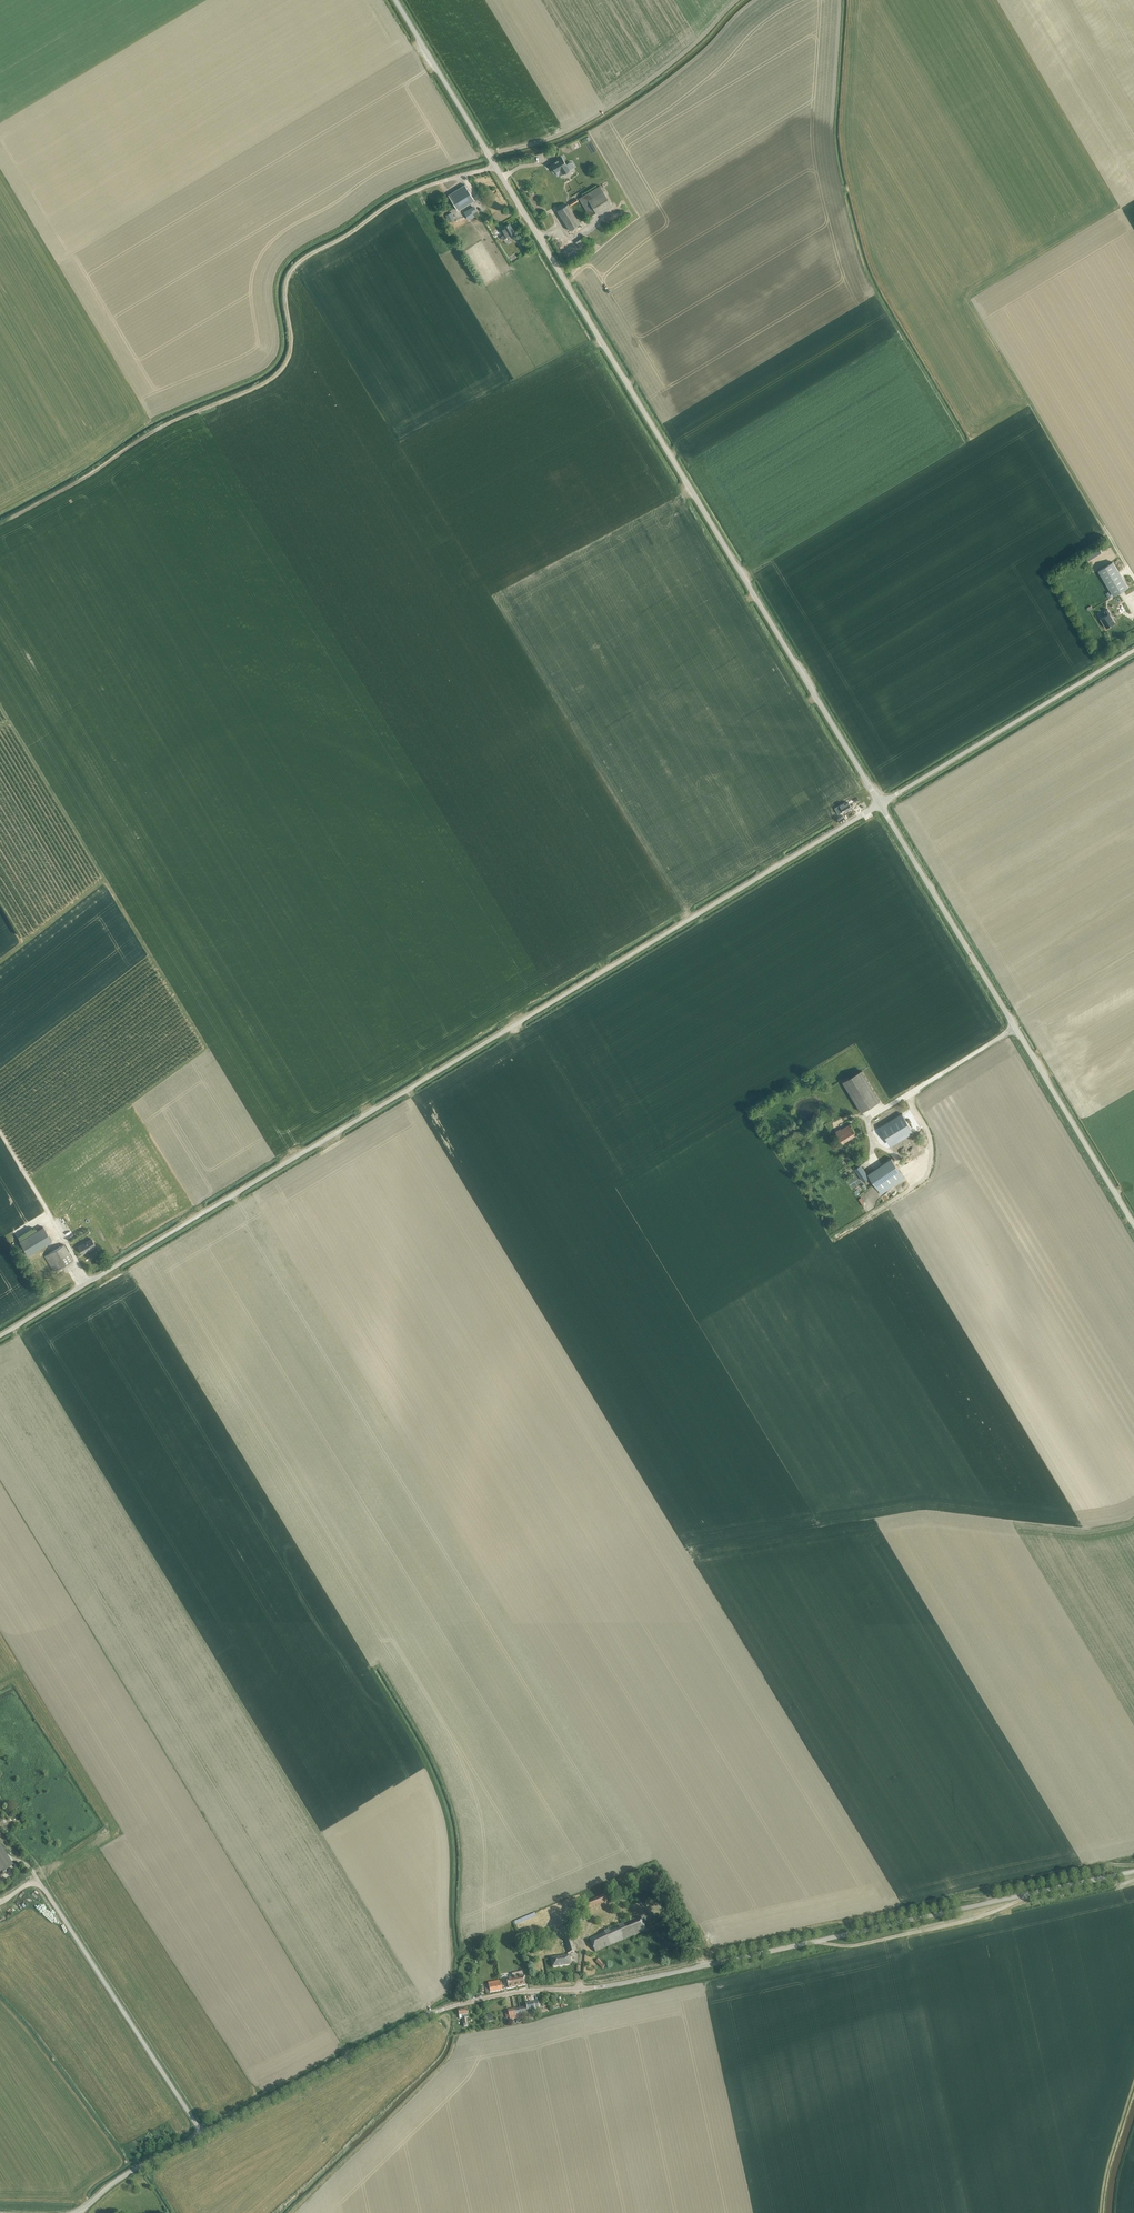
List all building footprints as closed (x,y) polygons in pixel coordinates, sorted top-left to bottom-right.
[(553,163),(551,165),(551,166),(552,167),(551,168),(554,172),(555,172),(556,172),(560,169),(563,174),(569,170),(573,167),(570,162),(566,164),(562,157),(552,163),(553,163)] [(458,211),(474,200),(465,185),(448,195),(458,211)] [(570,231),(580,225),(568,205),(557,211),(570,231)] [(471,212),(476,210),(474,207),(464,213),(468,219),(473,216),(471,212)] [(452,212),(445,215),(449,222),(455,219),(452,212)] [(509,224),(501,229),(505,234),(501,236),(503,240),(515,233),(509,224)] [(575,243),(579,250),(588,244),(584,238),(575,243)] [(1113,596),(1128,587),(1112,562),(1098,571),(1113,596)] [(1107,615),(1100,619),(1106,628),(1115,623),(1109,614),(1110,613),(1107,609),(1104,611),(1107,615)] [(844,812),(851,808),(848,803),(839,808),(840,809),(842,808),(844,812)] [(844,1082),(844,1083),(862,1111),(879,1100),(862,1071),(844,1082)] [(912,1108),(880,1127),(890,1144),(922,1125),(912,1108)] [(843,1143),(857,1134),(851,1124),(841,1129),(836,1132),(843,1143)] [(882,1194),(905,1178),(891,1158),(868,1174),(882,1194)] [(864,1181),(869,1178),(860,1165),(855,1169),(864,1181)] [(28,1255),(52,1241),(43,1226),(19,1241),(28,1255)] [(82,1254),(95,1246),(91,1238),(78,1246),(82,1254)] [(54,1271),(72,1259),(63,1244),(44,1256),(54,1271)] [(9,1869),(0,1854),(0,1874),(9,1869)] [(586,1911),(607,1902),(605,1896),(584,1905),(586,1911)] [(595,1952),(645,1931),(640,1918),(589,1939),(595,1952)] [(569,1954),(575,1952),(571,1937),(564,1939),(569,1954)] [(553,1969),(570,1966),(569,1957),(551,1960),(553,1969)] [(603,1969),(605,1966),(598,1960),(596,1962),(603,1969)] [(507,1980),(509,1989),(525,1986),(523,1972),(519,1973),(520,1977),(507,1980)] [(486,1993),(502,1990),(501,1985),(500,1985),(499,1981),(491,1983),(491,1985),(488,1986),(489,1988),(485,1989),(486,1993)] [(519,2009),(520,2015),(525,2014),(525,2016),(528,2015),(527,2008),(519,2009)] [(467,2018),(468,2017),(467,2010),(459,2011),(459,2018),(463,2018),(464,2027),(468,2027),(467,2018)] [(507,2011),(504,2012),(506,2018),(509,2017),(510,2020),(516,2019),(514,2010),(507,2011)]
